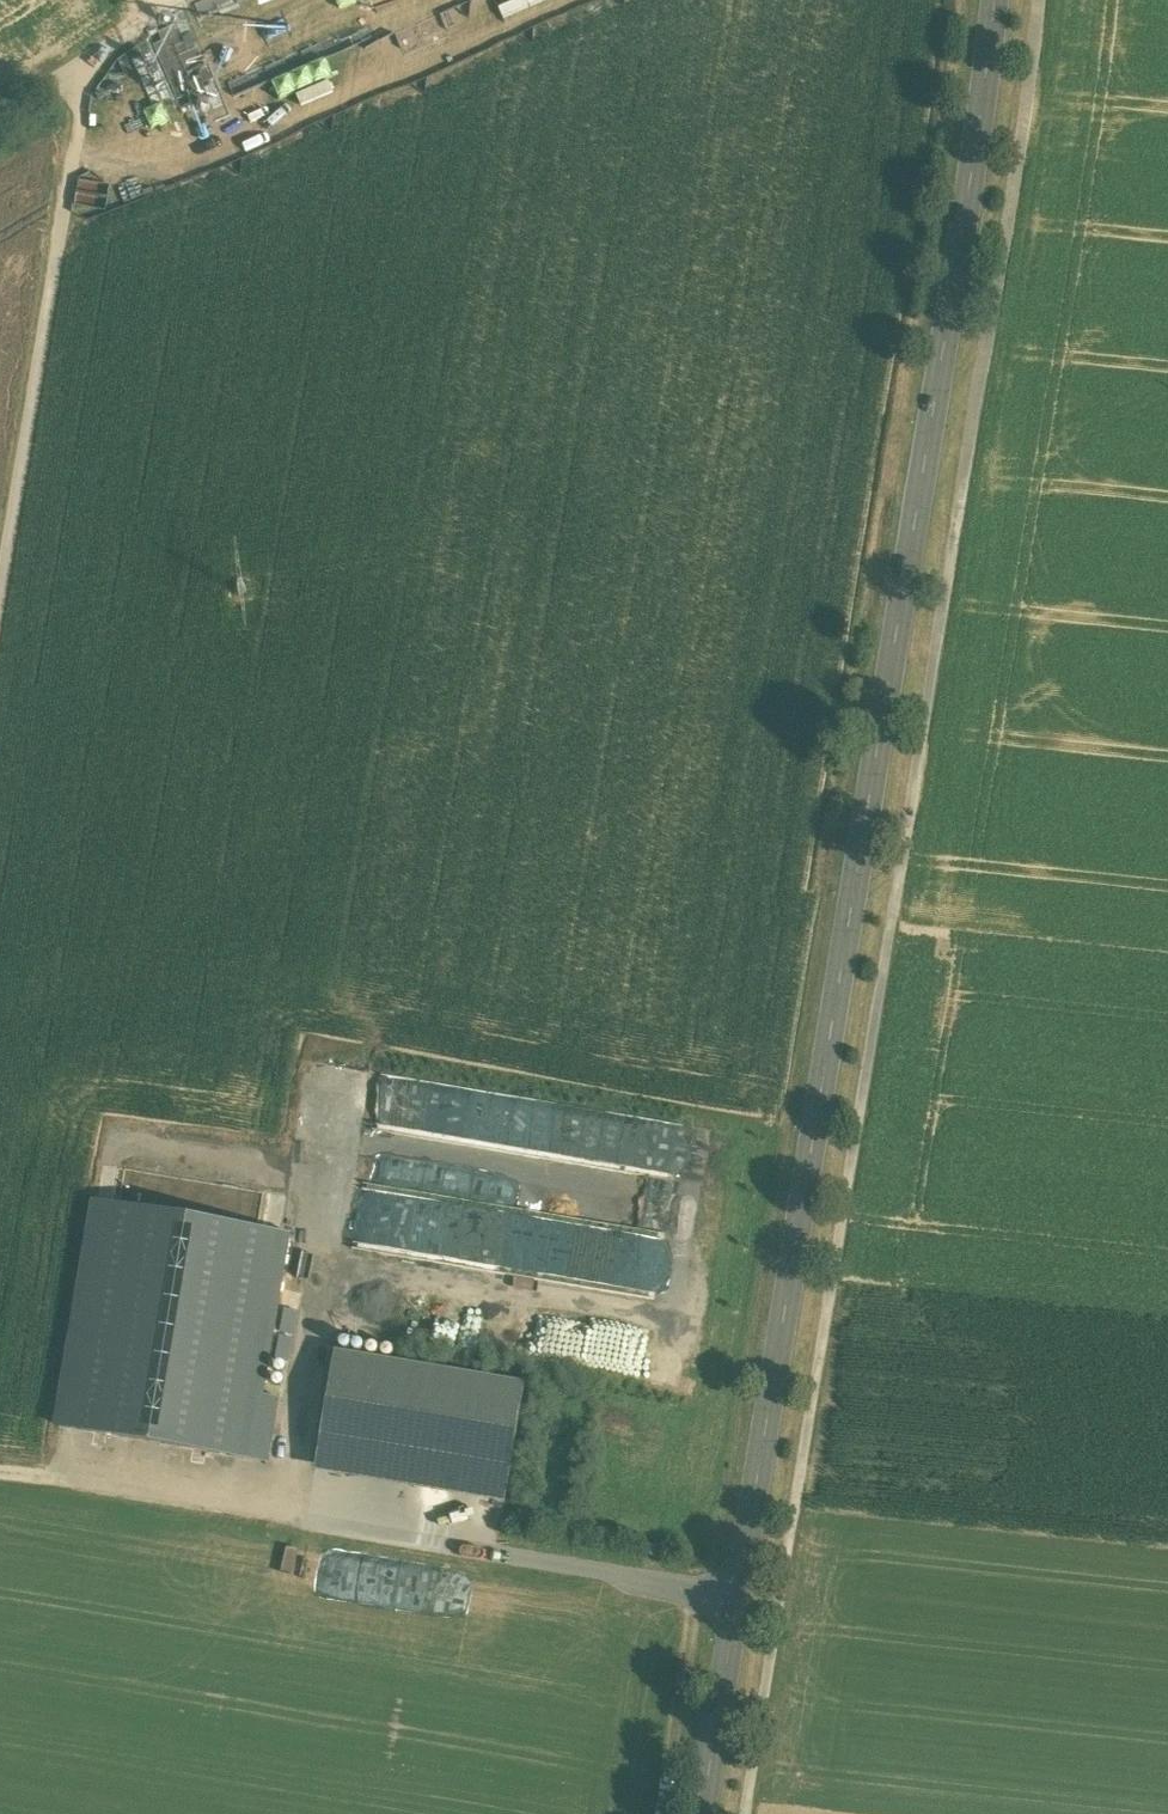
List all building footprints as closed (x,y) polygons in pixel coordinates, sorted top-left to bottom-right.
[(157,1113),(156,1122),(185,1126),(187,1116),(157,1113)] [(620,1148),(618,1163),(640,1165),(639,1174),(676,1178),(682,1124),(616,1117),(613,1147),(620,1148)] [(61,1427),(239,1458),(251,1393),(280,1232),(248,1226),(98,1200),(97,1203),(58,1426),(61,1427)] [(508,1480),(525,1384),(335,1350),(318,1447),(508,1480)] [(633,1372),(636,1356),(610,1350),(606,1366),(633,1372)] [(280,1398),(251,1393),(239,1458),(269,1463),(280,1398)]
